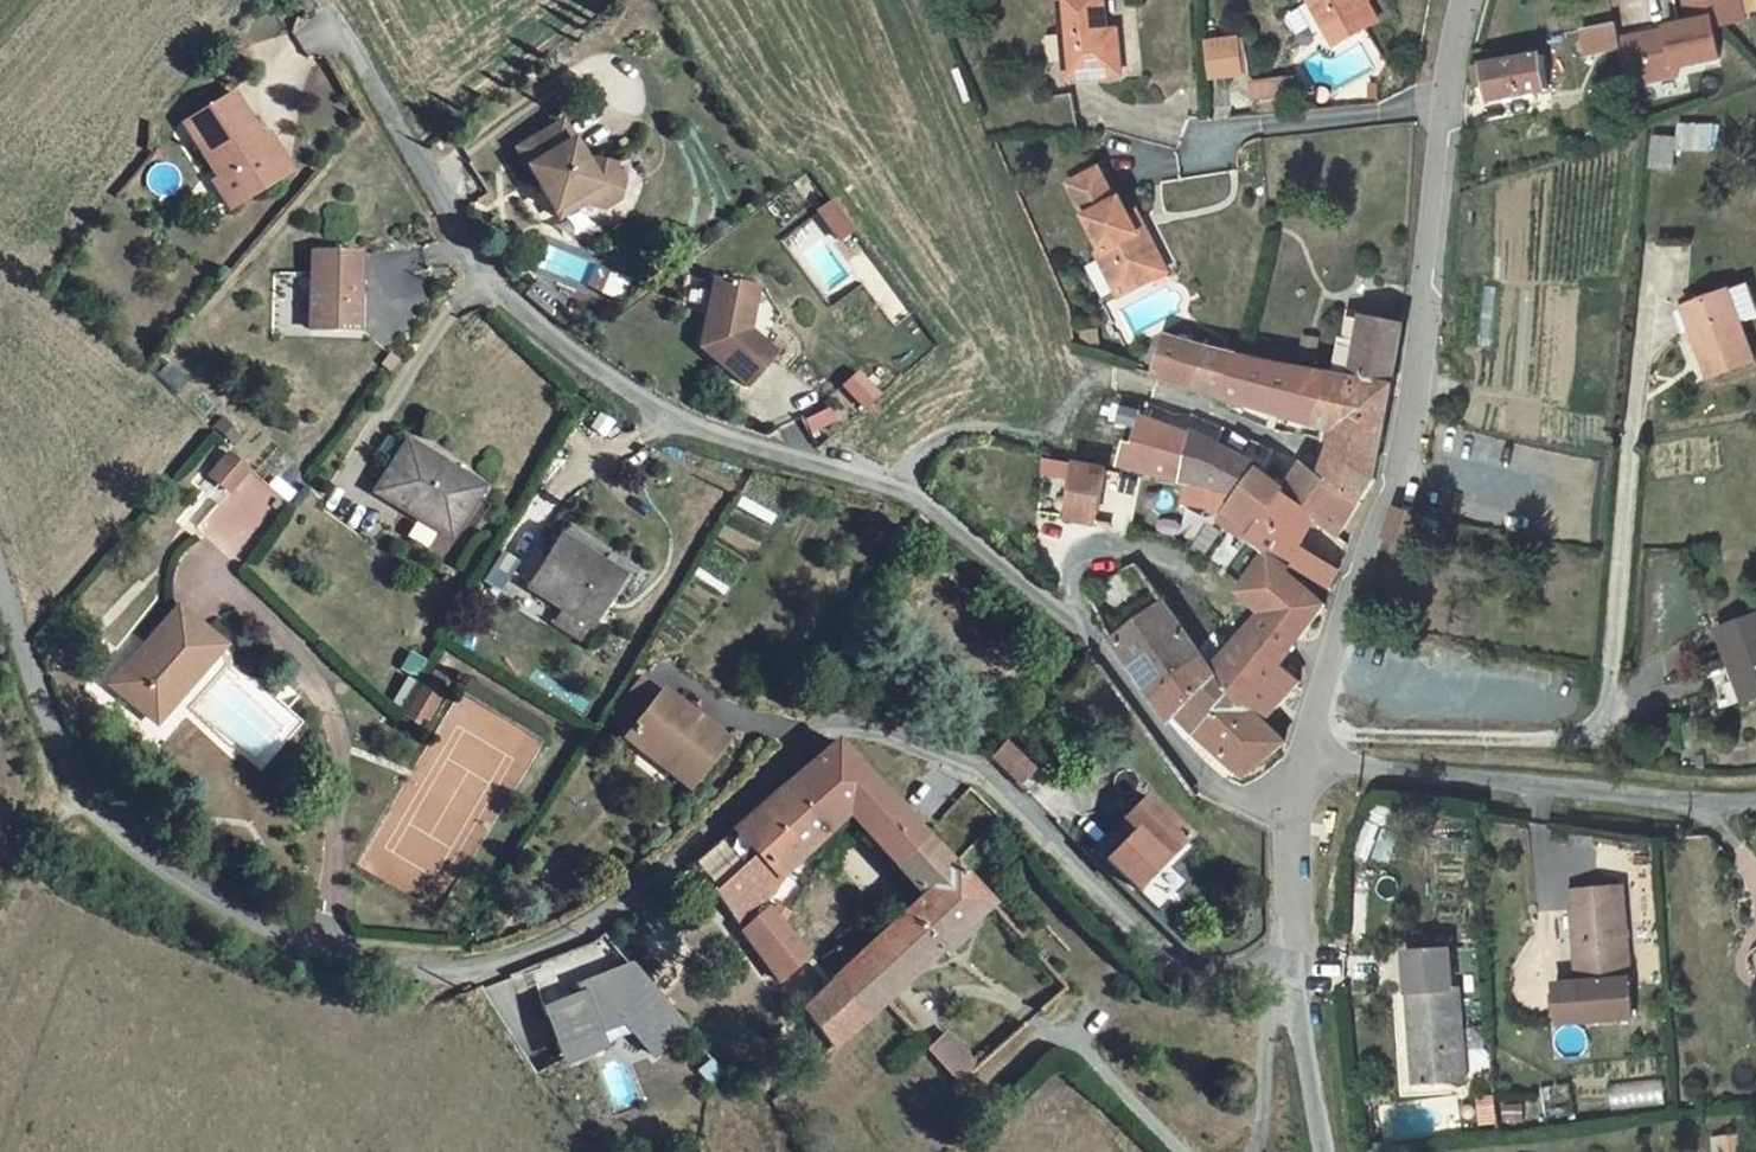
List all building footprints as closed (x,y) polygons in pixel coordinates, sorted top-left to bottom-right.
[(1107,37),(1104,0),(1059,0),(1064,70),(1121,67),(1119,36),(1107,37)] [(1343,35),(1384,8),(1380,0),(1322,0),(1343,35)] [(1745,24),(1741,0),(1686,0),(1689,23),(1618,34),(1616,24),(1581,30),(1585,57),(1621,52),(1626,82),(1727,66),(1721,28),(1745,24)] [(1246,37),(1207,40),(1210,81),(1250,78),(1246,37)] [(1482,65),(1490,101),(1548,89),(1540,52),(1482,65)] [(273,183),(259,161),(274,152),(264,137),(257,141),(231,97),(211,108),(182,124),(188,135),(216,182),(209,186),(224,213),(240,203),(273,183)] [(566,123),(522,149),(562,218),(585,205),(605,209),(606,204),(617,198),(622,183),(616,172),(617,167),(599,162),(591,166),(566,123)] [(1675,169),(1675,151),(1714,152),(1714,124),(1677,123),(1677,135),(1651,134),(1650,168),(1675,169)] [(288,175),(274,152),(259,161),(273,183),(288,175)] [(1111,186),(1106,188),(1092,158),(1066,169),(1100,237),(1093,241),(1113,283),(1138,272),(1130,256),(1155,243),(1140,210),(1126,217),(1113,191),(1111,186)] [(1127,185),(1113,191),(1126,217),(1140,210),(1127,185)] [(818,208),(834,242),(852,234),(836,200),(818,208)] [(388,284),(379,284),(378,239),(329,239),(331,316),(389,317),(388,284)] [(1163,259),(1155,243),(1130,256),(1138,272),(1163,259)] [(780,349),(747,322),(756,280),(719,272),(703,339),(754,381),(780,349)] [(1712,381),(1755,363),(1755,358),(1743,324),(1755,319),(1755,303),(1749,285),(1730,293),(1684,311),(1712,381)] [(1338,336),(1356,339),(1361,318),(1344,315),(1338,336)] [(1352,403),(1388,413),(1402,325),(1361,318),(1356,339),(1338,336),(1329,372),(1319,425),(1340,431),(1344,432),(1352,403)] [(1163,332),(1155,370),(1228,394),(1238,350),(1163,332)] [(1329,372),(1243,352),(1238,350),(1228,394),(1319,425),(1329,372)] [(856,372),(843,387),(865,407),(878,392),(856,372)] [(1287,491),(1315,519),(1340,543),(1368,491),(1379,454),(1387,416),(1388,413),(1352,403),(1344,432),(1340,431),(1329,470),(1306,462),(1287,491)] [(1161,426),(1145,421),(1140,438),(1139,445),(1134,464),(1166,472),(1178,429),(1166,424),(1161,426)] [(1166,472),(1192,478),(1248,492),(1267,472),(1262,466),(1178,429),(1166,472)] [(491,482),(418,437),(389,484),(462,530),(491,482)] [(1123,461),(1134,464),(1139,445),(1127,443),(1123,461)] [(235,560),(287,501),(226,449),(205,474),(226,493),(197,527),(235,560)] [(1071,508),(1103,518),(1114,468),(1080,459),(1071,508)] [(1230,522),(1253,540),(1287,491),(1267,472),(1248,492),(1192,478),(1190,486),(1186,508),(1232,509),(1237,511),(1230,522)] [(1287,491),(1253,540),(1275,560),(1282,553),(1325,591),(1335,599),(1343,572),(1300,541),(1315,519),(1287,491)] [(1416,544),(1425,516),(1390,509),(1382,537),(1416,544)] [(569,531),(542,578),(602,617),(630,567),(569,531)] [(1325,591),(1282,553),(1275,560),(1251,595),(1266,610),(1218,677),(1268,724),(1300,686),(1275,666),(1325,609),(1316,602),(1325,591)] [(1200,648),(1171,604),(1116,640),(1151,697),(1200,648)] [(221,651),(181,610),(111,681),(143,712),(176,677),(187,687),(221,651)] [(1718,634),(1731,671),(1739,669),(1750,705),(1755,703),(1755,623),(1718,634)] [(1177,722),(1218,677),(1200,648),(1151,697),(1168,724),(1177,722)] [(143,712),(153,722),(187,687),(176,677),(143,712)] [(640,726),(667,695),(647,677),(618,713),(637,730),(640,726)] [(1205,741),(1242,776),(1246,779),(1286,742),(1268,724),(1218,677),(1177,722),(1183,722),(1205,741)] [(433,684),(416,712),(433,722),(450,694),(433,684)] [(729,740),(671,690),(667,695),(640,726),(677,758),(671,766),(694,784),(729,740)] [(633,735),(671,766),(677,758),(640,726),(637,730),(633,735)] [(1235,784),(1242,776),(1205,741),(1198,750),(1235,784)] [(927,834),(838,743),(809,769),(854,816),(897,862),(927,834)] [(1029,767),(1006,743),(990,758),(1016,783),(1029,767)] [(854,816),(809,769),(787,788),(833,835),(854,816)] [(778,881),(813,853),(825,842),(833,835),(787,788),(696,866),(735,917),(775,897),(778,881)] [(1159,858),(1183,835),(1142,797),(1123,817),(1118,819),(1136,836),(1157,856),(1159,858)] [(833,978),(867,1016),(888,997),(993,902),(927,834),(897,862),(927,894),(833,978)] [(1123,849),(1144,870),(1157,856),(1136,836),(1123,849)] [(832,849),(825,842),(813,853),(822,862),(832,849)] [(1544,982),(1545,1020),(1625,1015),(1616,886),(1564,890),(1570,980),(1544,982)] [(777,973),(807,948),(787,927),(770,909),(740,925),(777,973)] [(1434,946),(1390,950),(1398,1078),(1449,1075),(1443,985),(1437,986),(1434,946)] [(777,973),(803,1006),(833,978),(807,948),(777,973)] [(553,1012),(567,1048),(605,1034),(630,1024),(660,1057),(690,1031),(636,968),(584,989),(588,998),(553,1012)] [(806,1070),(867,1016),(833,978),(803,1006),(774,1033),(806,1070)] [(931,1044),(964,1080),(979,1065),(948,1030),(931,1044)] [(567,1048),(574,1064),(611,1050),(605,1034),(567,1048)] [(717,1062),(704,1073),(715,1086),(728,1074),(717,1062)] [(1714,1151),(1740,1151),(1740,1135),(1714,1136),(1714,1151)]
